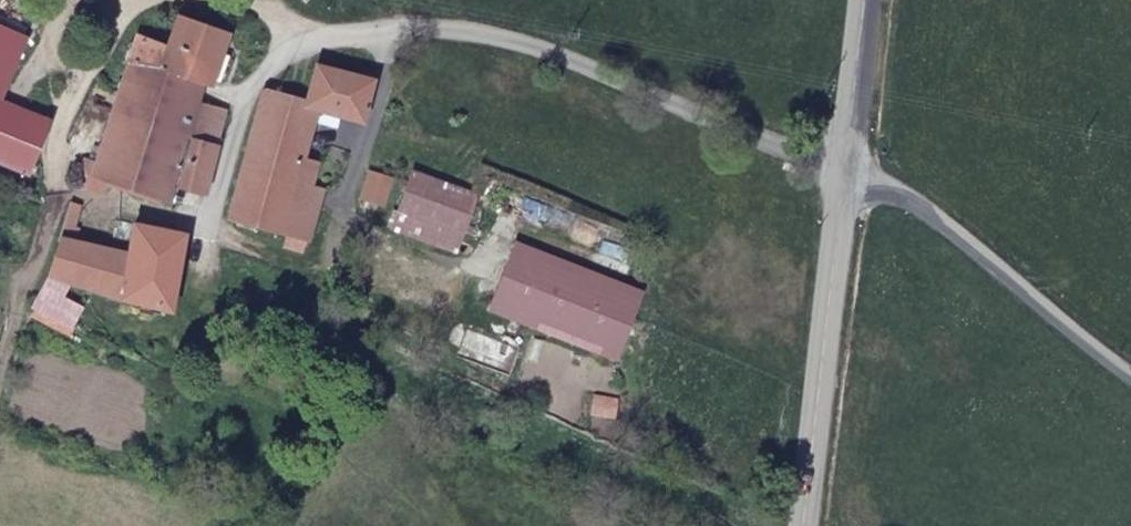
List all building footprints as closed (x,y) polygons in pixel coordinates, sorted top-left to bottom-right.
[(29,34),(0,17),(0,89),(29,34)] [(228,39),(180,18),(161,53),(135,42),(117,87),(127,92),(92,169),(86,166),(76,188),(107,201),(115,183),(174,207),(181,182),(209,193),(232,131),(192,113),(203,82),(212,85),(213,80),(222,56),(228,39)] [(237,61),(222,56),(213,80),(229,85),(237,61)] [(273,97),(227,226),(285,250),(301,256),(322,204),(309,199),(315,178),(299,172),(312,131),(319,117),(337,124),(355,134),(373,96),(319,73),(302,108),(273,97)] [(48,120),(0,92),(0,159),(20,170),(48,120)] [(332,139),(337,124),(319,117),(312,131),(332,139)] [(394,197),(372,188),(357,220),(381,229),(394,197)] [(471,222),(408,197),(390,250),(450,276),(471,222)] [(162,316),(190,243),(137,223),(124,258),(110,253),(63,235),(50,277),(83,290),(162,316)] [(301,256),(285,250),(281,262),(296,269),(301,256)] [(483,337),(602,390),(633,321),(511,267),(483,337)] [(50,277),(36,311),(70,327),(83,290),(50,277)]
